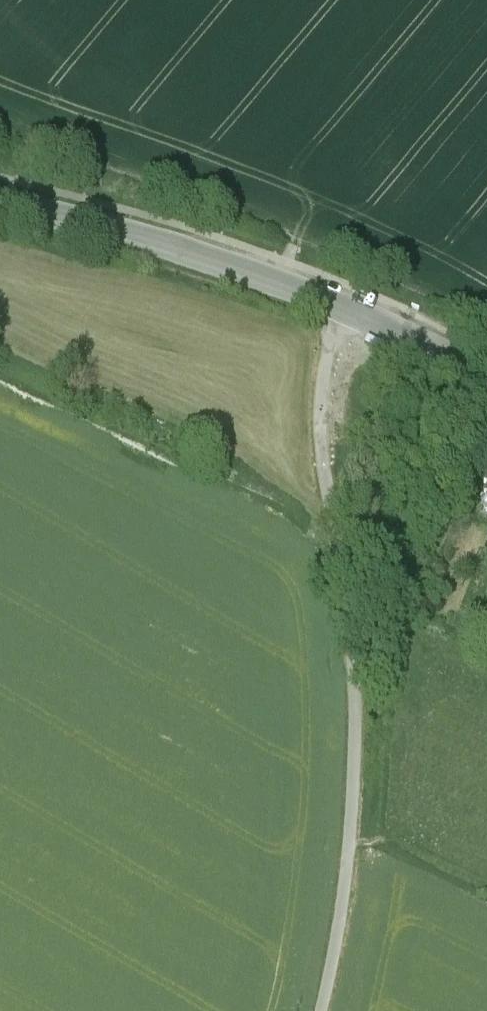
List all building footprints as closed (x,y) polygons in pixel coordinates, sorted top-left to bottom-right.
[(479,537),(486,541),(486,521),(479,537)]
